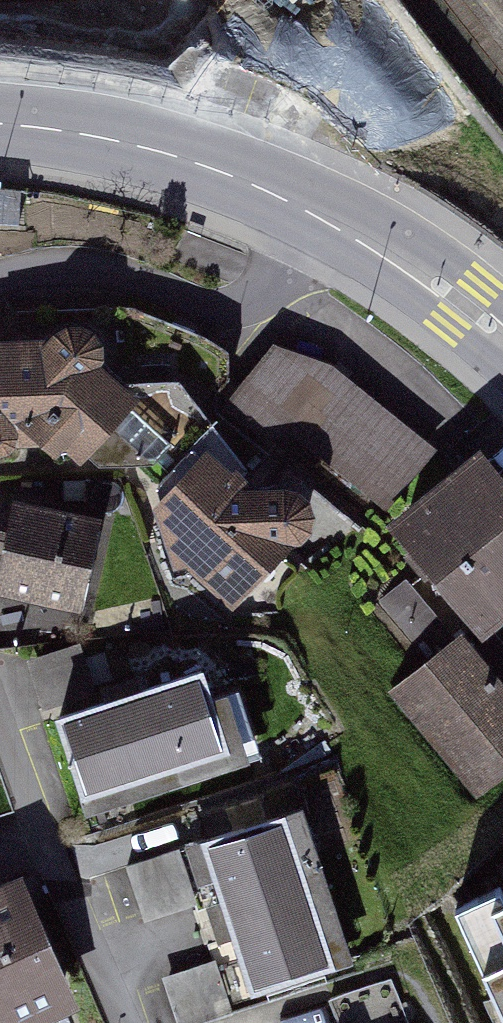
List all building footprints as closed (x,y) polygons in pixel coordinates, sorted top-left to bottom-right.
[(15,18),(14,0),(0,0),(0,19),(15,18)] [(64,449),(78,462),(130,403),(95,373),(95,358),(88,349),(77,343),(65,341),(48,350),(0,352),(0,452),(64,449)] [(371,509),(418,445),(334,383),(272,359),(235,410),(371,509)] [(197,573),(241,609),(301,539),(304,518),(292,505),(278,501),(260,501),(199,456),(158,504),(178,572),(197,573)] [(483,471),(405,536),(481,627),(402,693),(478,784),(502,763),(502,494),(483,471)] [(17,515),(0,586),(0,591),(76,608),(93,533),(17,515)] [(226,754),(201,674),(57,720),(82,800),(226,754)] [(332,970),(286,827),(206,852),(252,996),(332,970)] [(500,885),(454,907),(502,1013),(502,891),(500,885)] [(0,906),(0,1022),(26,1022),(66,1006),(19,898),(0,906)] [(216,958),(168,973),(178,1005),(225,990),(216,958)]
